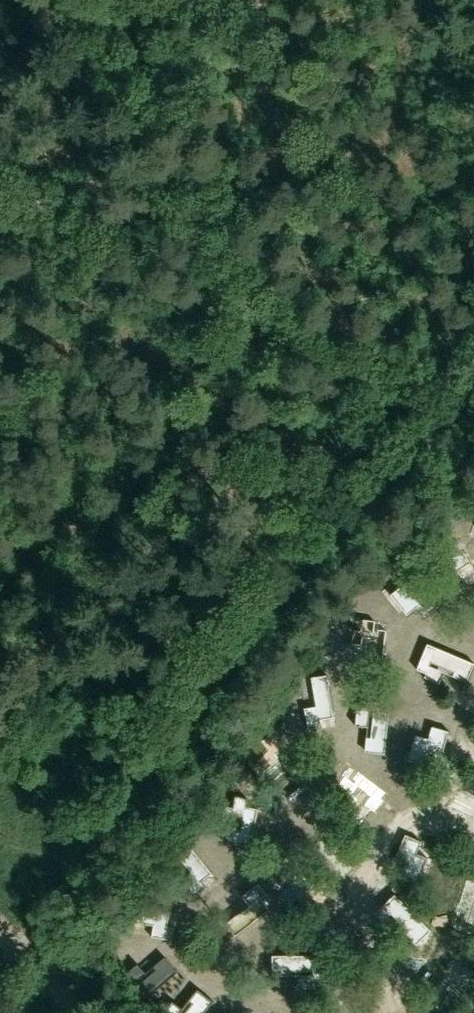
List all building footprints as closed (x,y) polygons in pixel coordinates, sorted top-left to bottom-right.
[(338,631),(326,647),(353,668),(365,653),(338,631)] [(436,653),(473,666),(473,647),(442,636),(436,653)] [(404,763),(417,754),(396,725),(383,734),(404,763)] [(277,973),(286,984),(303,971),(295,960),(277,973)]
